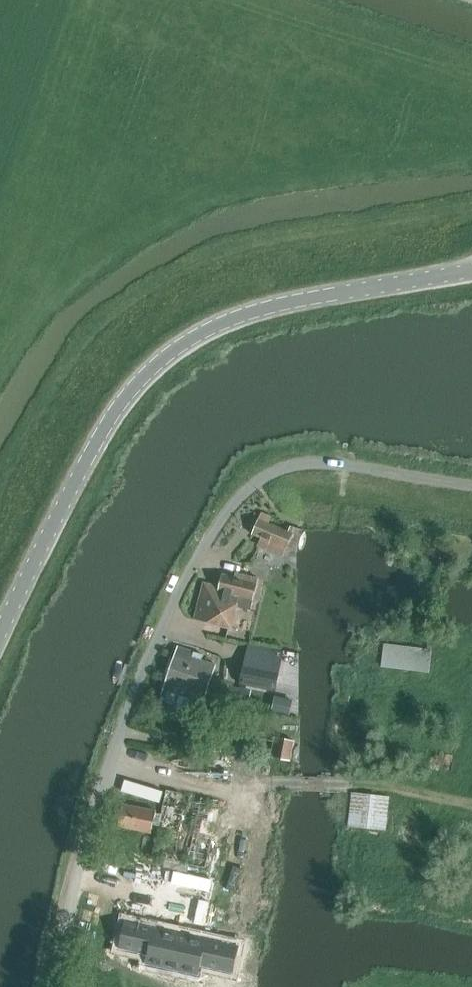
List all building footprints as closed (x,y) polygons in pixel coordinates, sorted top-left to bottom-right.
[(262,539),(259,547),(283,558),(293,534),(259,519),(252,535),(262,539)] [(207,623),(231,629),(237,607),(251,610),(258,579),(236,573),(235,578),(222,575),(219,587),(204,583),(195,620),(196,620),(197,617),(208,619),(207,623)] [(381,668),(429,674),(432,649),(384,643),(381,668)] [(240,684),(276,691),(283,653),(248,646),(240,684)] [(159,701),(189,711),(195,695),(205,699),(216,666),(202,661),(204,656),(178,647),(173,660),(171,659),(165,676),(168,677),(159,701)] [(271,758),(290,762),(294,742),(275,738),(271,758)] [(165,859),(164,868),(137,862),(125,921),(203,937),(215,879),(176,870),(178,862),(205,868),(220,801),(167,790),(161,815),(159,827),(152,857),(165,859)] [(348,827),(386,831),(390,798),(352,794),(348,827)] [(120,827),(151,833),(153,825),(159,827),(161,815),(155,814),(156,811),(125,805),(123,814),(120,816),(118,822),(120,825),(120,827)]
